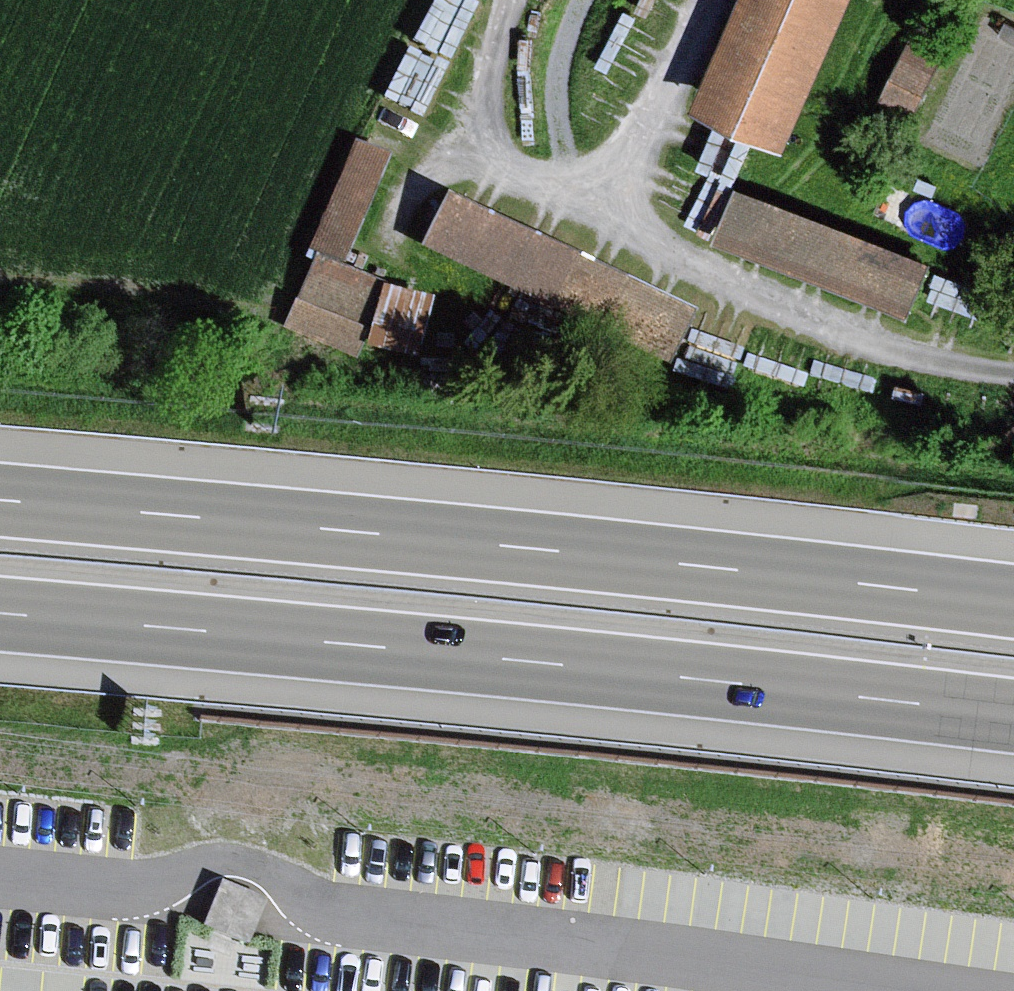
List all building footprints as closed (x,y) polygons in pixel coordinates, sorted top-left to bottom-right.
[(848,0),(738,0),(690,107),(782,148),(848,0)] [(913,40),(884,100),(916,116),(945,55),(913,40)] [(354,143),(309,254),(342,267),(387,157),(354,143)] [(740,190),(720,240),(911,314),(930,264),(740,190)] [(442,202),(419,253),(669,367),(692,316),(442,202)] [(312,260),(294,303),(365,332),(382,289),(312,260)] [(431,299),(386,292),(376,352),(421,359),(431,299)] [(294,303),(283,330),(354,359),(365,332),(294,303)] [(219,883),(202,928),(246,946),(264,900),(219,883)]
